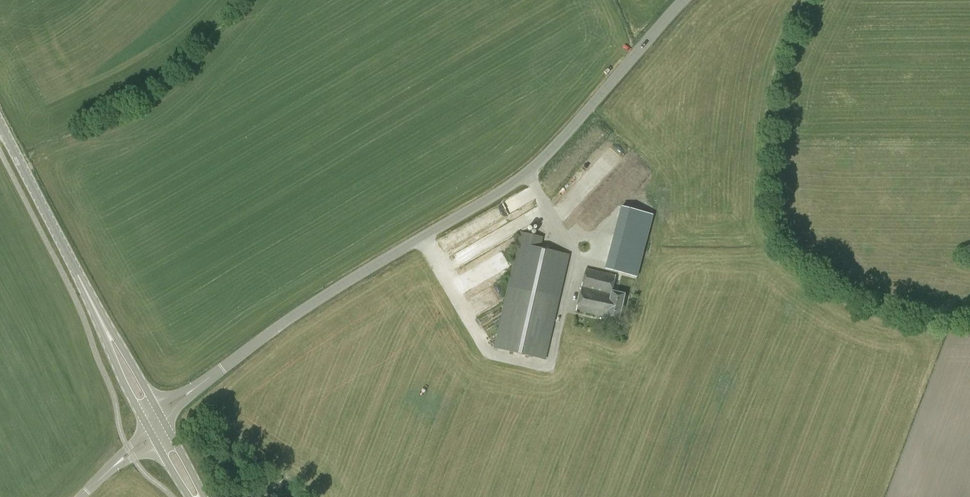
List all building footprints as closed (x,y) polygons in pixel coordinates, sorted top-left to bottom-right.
[(554,185),(560,189),(569,177),(563,172),(554,185)] [(637,278),(653,214),(621,206),(605,269),(637,278)] [(543,359),(569,254),(541,248),(543,237),(522,232),(494,347),(543,359)] [(500,270),(512,263),(505,251),(490,260),(494,266),(497,264),(500,270)] [(612,290),(615,275),(586,268),(576,310),(606,317),(606,319),(618,322),(625,293),(612,290)]
